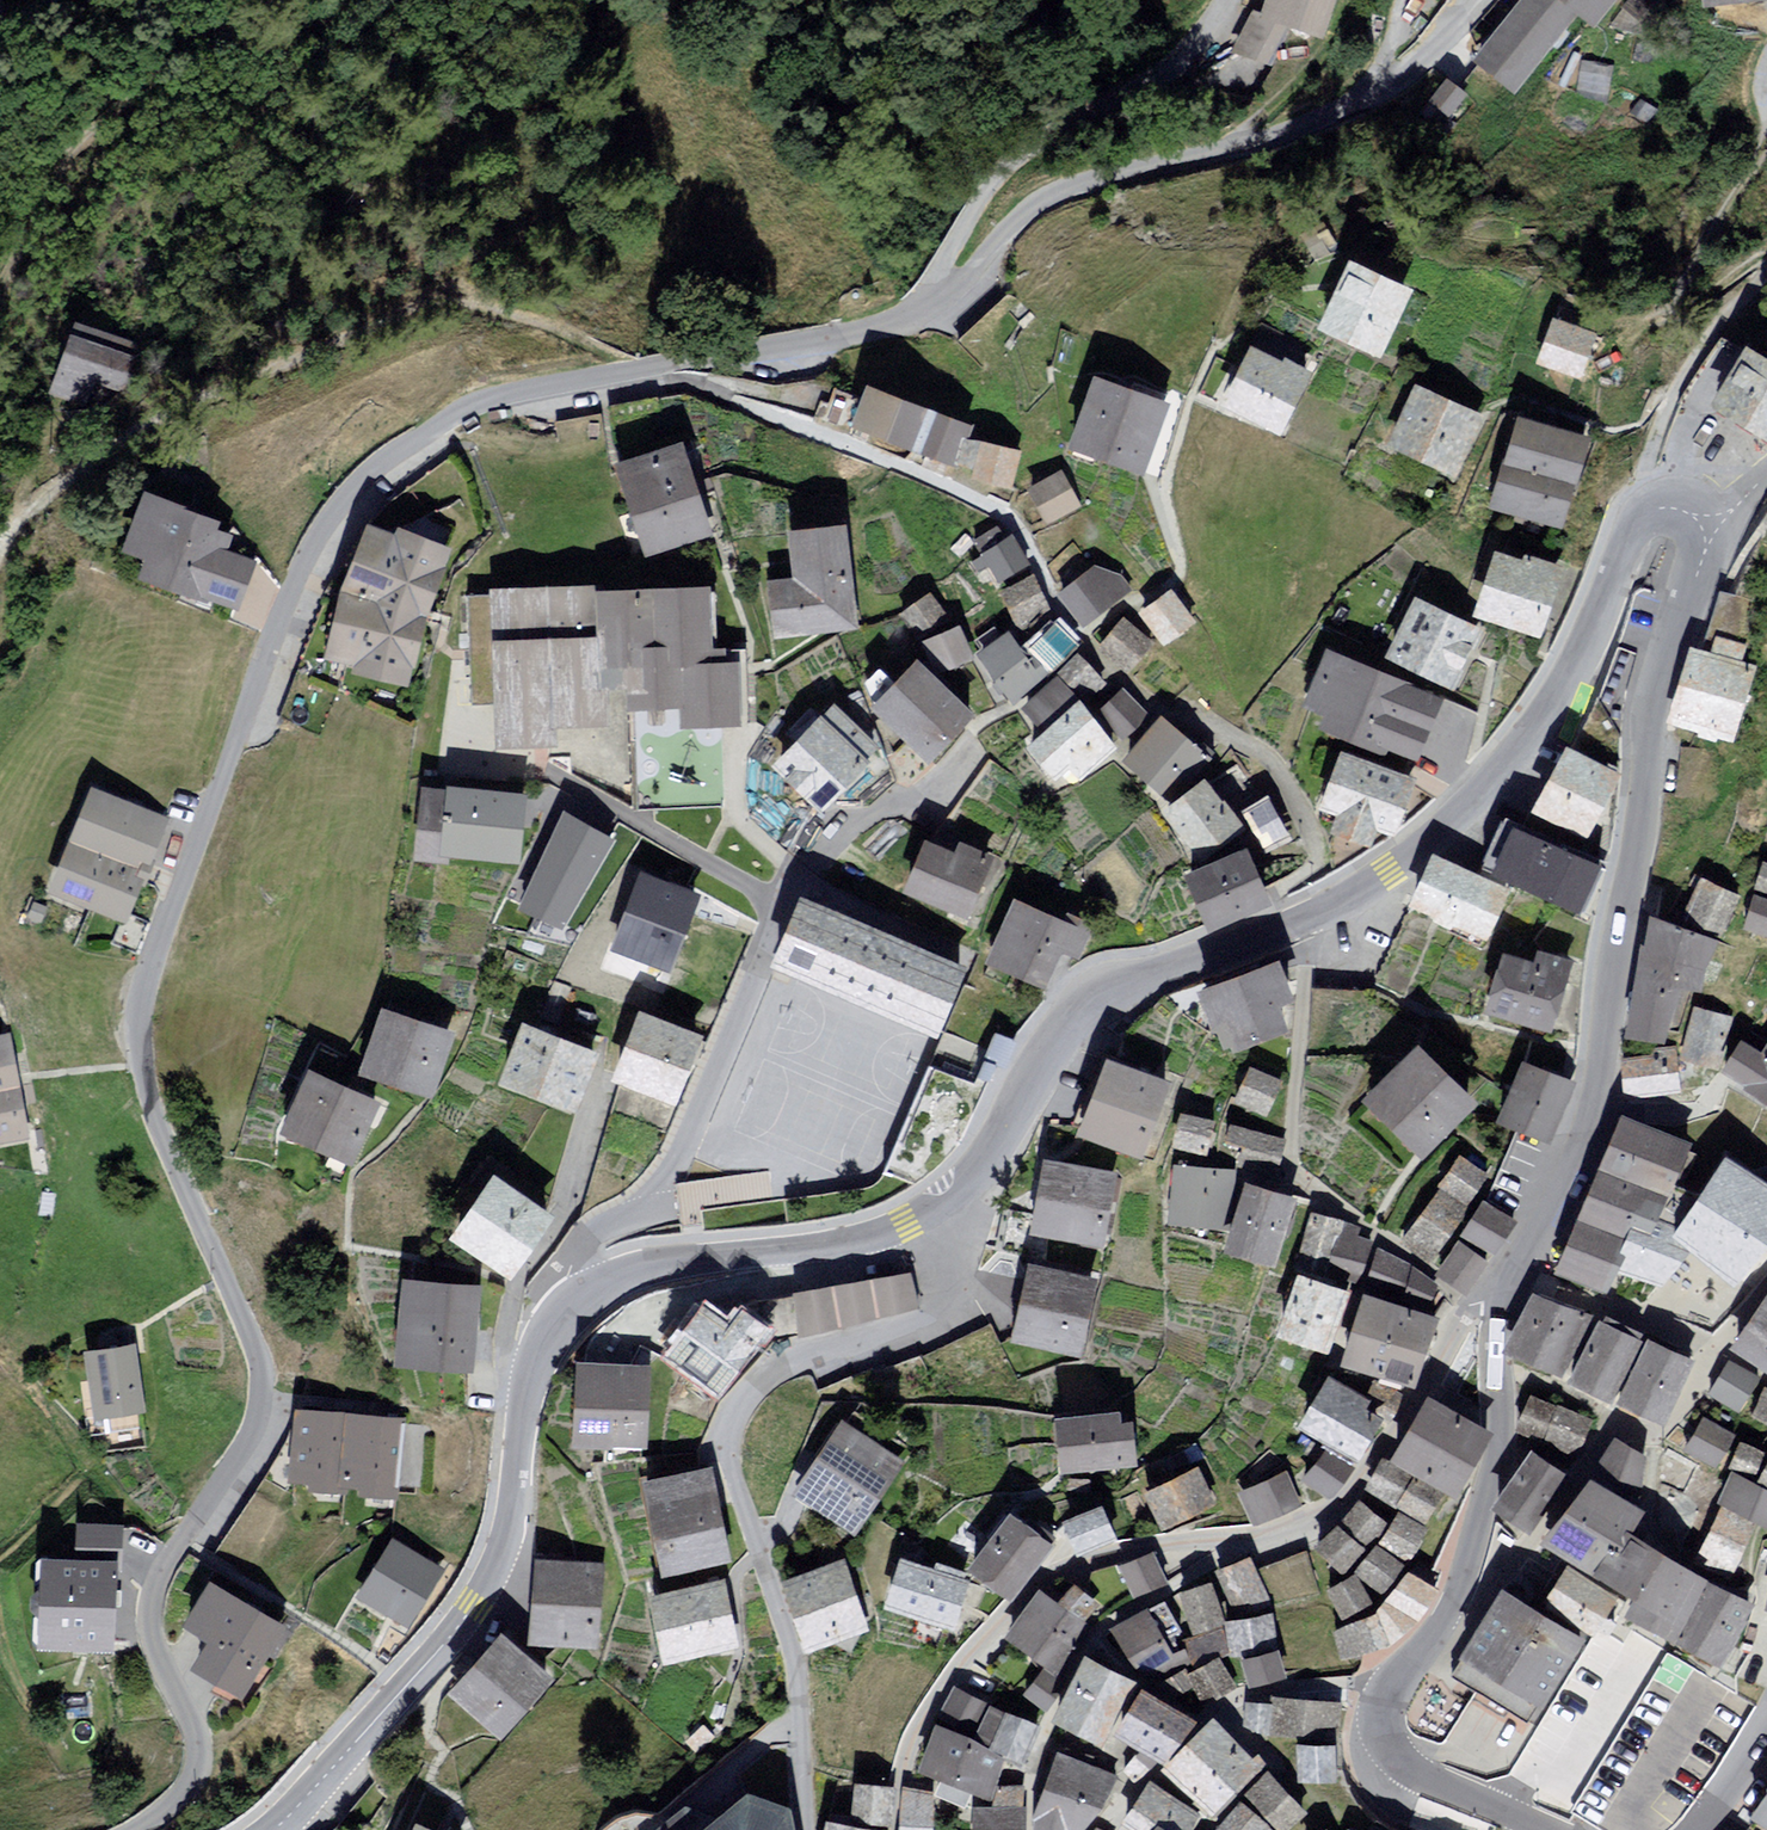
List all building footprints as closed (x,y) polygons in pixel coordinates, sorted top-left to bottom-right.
[(3,0),(0,0),(0,25),(12,19),(3,0)] [(1263,14),(1254,11),(1236,49),(1268,63),(1287,23),(1319,34),(1331,0),(1268,0),(1263,14)] [(1478,60),(1514,88),(1578,6),(1597,21),(1613,0),(1525,0),(1478,60)] [(1464,96),(1445,82),(1430,101),(1449,115),(1464,96)] [(1654,110),(1639,100),(1632,112),(1647,121),(1654,110)] [(1417,293),(1358,267),(1331,329),(1389,355),(1417,293)] [(1594,336),(1555,322),(1540,363),(1580,377),(1594,336)] [(145,362),(74,335),(52,395),(89,408),(97,386),(131,399),(145,362)] [(1751,353),(1719,406),(1766,435),(1766,362),(1751,353)] [(1311,382),(1258,355),(1232,407),(1285,433),(1311,382)] [(1162,403),(1098,382),(1075,450),(1140,471),(1162,403)] [(969,430),(868,390),(854,426),(956,465),(965,440),(969,430)] [(1482,421),(1423,394),(1397,448),(1456,475),(1482,421)] [(1589,444),(1525,424),(1499,506),(1563,526),(1589,444)] [(1009,486),(1017,453),(965,440),(956,465),(976,469),(974,477),(1009,486)] [(681,448),(619,467),(646,550),(707,531),(681,448)] [(1067,480),(1033,499),(1049,527),(1083,508),(1067,480)] [(239,532),(153,500),(134,550),(155,558),(147,580),(198,599),(199,595),(241,611),(257,570),(229,559),(239,532)] [(367,602),(348,602),(332,658),(361,666),(360,676),(409,685),(411,673),(420,675),(433,623),(458,563),(449,559),(452,549),(406,529),(401,537),(376,528),(349,590),(367,602)] [(801,580),(769,584),(775,636),(856,627),(845,529),(796,534),(801,580)] [(1524,565),(1496,556),(1477,615),(1542,636),(1563,570),(1527,558),(1524,565)] [(1097,568),(1061,594),(1084,625),(1132,591),(1121,576),(1097,568)] [(1052,613),(1034,576),(1003,591),(1021,628),(1052,613)] [(606,582),(493,586),(499,752),(561,750),(560,731),(613,729),(612,692),(631,691),(632,714),(678,713),(679,737),(731,735),(748,735),(745,666),(719,667),(716,591),(606,595),(606,582)] [(1192,623),(1170,592),(1142,613),(1164,644),(1192,623)] [(947,618),(929,595),(904,615),(922,638),(947,618)] [(1761,607),(1720,595),(1701,656),(1742,668),(1761,607)] [(1427,610),(1400,662),(1455,690),(1482,638),(1427,610)] [(1151,643),(1123,620),(1102,645),(1131,668),(1151,643)] [(1054,622),(1029,650),(1046,672),(1079,645),(1054,622)] [(937,671),(969,659),(958,629),(926,641),(937,671)] [(1009,634),(980,656),(1013,698),(1046,672),(1029,650),(1024,653),(1009,634)] [(1701,656),(1693,653),(1672,720),(1731,738),(1752,672),(1742,668),(1701,656)] [(1103,683),(1078,657),(1059,675),(1083,701),(1103,683)] [(1442,701),(1328,657),(1310,705),(1332,713),(1326,731),(1416,766),(1442,701)] [(929,760),(972,716),(917,664),(875,709),(929,760)] [(1114,747),(1055,681),(1024,709),(1046,734),(1029,749),(1055,778),(1070,764),(1080,776),(1114,747)] [(1146,714),(1122,690),(1099,712),(1123,737),(1146,714)] [(778,765),(821,808),(865,763),(862,760),(874,748),(834,708),(778,765)] [(1164,719),(1123,761),(1165,802),(1206,759),(1164,719)] [(1621,781),(1574,756),(1542,814),(1589,840),(1621,781)] [(1419,781),(1349,757),(1331,808),(1347,814),(1341,832),(1374,844),(1381,826),(1401,833),(1419,781)] [(1238,828),(1205,784),(1170,811),(1203,855),(1238,828)] [(169,820),(95,792),(56,896),(130,924),(169,820)] [(526,800),(432,792),(427,852),(521,859),(526,800)] [(1288,839),(1266,801),(1239,816),(1261,854),(1288,839)] [(609,840),(566,818),(521,905),(563,927),(609,840)] [(1604,870),(1522,834),(1504,875),(1587,910),(1592,898),(1599,883),(1604,870)] [(926,844),(905,892),(970,920),(997,860),(964,845),(958,858),(926,844)] [(1256,856),(1197,878),(1214,925),(1274,903),(1256,856)] [(1507,896),(1443,865),(1422,908),(1487,939),(1507,896)] [(696,898),(643,878),(617,947),(670,967),(696,898)] [(1701,882),(1681,932),(1721,948),(1741,898),(1701,882)] [(968,970),(809,901),(781,964),(797,970),(941,1032),(968,970)] [(1758,903),(1749,930),(1766,936),(1766,906),(1758,903)] [(1087,935),(1015,905),(991,963),(1046,986),(1062,948),(1079,955),(1087,935)] [(1681,932),(1653,921),(1648,948),(1644,947),(1628,1037),(1664,1043),(1683,988),(1700,992),(1706,970),(1721,948),(1681,932)] [(1512,962),(1495,1011),(1553,1032),(1575,970),(1541,958),(1537,971),(1512,962)] [(1765,967),(1754,988),(1766,994),(1766,968),(1765,967)] [(1283,971),(1211,995),(1222,1025),(1235,1021),(1243,1045),(1289,1029),(1281,1005),(1294,1001),(1283,971)] [(1730,1018),(1696,1009),(1682,1059),(1716,1069),(1730,1018)] [(450,1033),(384,1011),(363,1073),(429,1095),(450,1033)] [(704,1040),(647,1020),(626,1081),(683,1101),(704,1040)] [(599,1055),(530,1029),(508,1086),(577,1113),(599,1055)] [(0,1045),(0,1143),(25,1139),(9,1043),(0,1045)] [(1655,1060),(1623,1063),(1626,1093),(1676,1088),(1672,1048),(1654,1050),(1655,1060)] [(1725,1072),(1766,1098),(1766,1050),(1761,1061),(1740,1048),(1725,1072)] [(1474,1104),(1426,1053),(1376,1098),(1424,1150),(1474,1104)] [(1167,1084),(1116,1066),(1093,1134),(1144,1152),(1167,1084)] [(1572,1086),(1530,1066),(1503,1124),(1545,1144),(1572,1086)] [(376,1103),(313,1074),(286,1132),(350,1161),(376,1103)] [(1281,1085),(1255,1074),(1240,1108),(1266,1119),(1281,1085)] [(1214,1127),(1188,1121),(1182,1150),(1208,1156),(1214,1127)] [(1687,1150),(1622,1122),(1614,1138),(1559,1265),(1605,1286),(1612,1270),(1638,1211),(1656,1219),(1687,1150)] [(1284,1147),(1235,1132),(1230,1150),(1246,1154),(1242,1167),(1275,1177),(1284,1147)] [(1471,1151),(1445,1190),(1472,1208),(1498,1170),(1471,1151)] [(1612,1270),(1661,1287),(1692,1254),(1735,1287),(1766,1247),(1766,1189),(1726,1161),(1680,1228),(1656,1219),(1638,1211),(1612,1270)] [(1116,1181),(1051,1169),(1039,1234),(1104,1247),(1116,1181)] [(1234,1178),(1183,1173),(1178,1226),(1228,1231),(1234,1178)] [(1512,1175),(1494,1200),(1513,1213),(1516,1209),(1530,1188),(1512,1175)] [(548,1221),(495,1187),(458,1243),(510,1277),(548,1221)] [(1298,1201),(1254,1188),(1236,1249),(1279,1262),(1298,1201)] [(1452,1202),(1443,1196),(1406,1249),(1432,1267),(1468,1214),(1452,1202)] [(1516,1228),(1488,1209),(1467,1239),(1496,1258),(1516,1228)] [(1490,1268),(1463,1248),(1441,1277),(1468,1297),(1490,1268)] [(1098,1282),(1039,1269),(1025,1337),(1083,1350),(1098,1282)] [(911,1281),(794,1298),(801,1341),(920,1311),(911,1281)] [(476,1289),(411,1282),(403,1362),(468,1369),(476,1289)] [(1350,1296),(1309,1283),(1290,1340),(1331,1354),(1350,1296)] [(1587,1321),(1538,1300),(1516,1351),(1565,1373),(1587,1321)] [(1737,1347),(1766,1367),(1766,1301),(1737,1347)] [(1438,1322),(1373,1302),(1357,1355),(1422,1375),(1438,1322)] [(710,1314),(678,1357),(725,1392),(768,1333),(745,1316),(734,1331),(710,1314)] [(1644,1348),(1605,1328),(1577,1381),(1616,1401),(1644,1348)] [(1695,1364),(1656,1345),(1626,1405),(1664,1424),(1695,1364)] [(133,1352),(94,1357),(103,1429),(142,1424),(133,1352)] [(644,1371),(582,1368),(578,1442),(640,1445),(644,1371)] [(1756,1385),(1731,1370),(1713,1400),(1739,1415),(1756,1385)] [(1332,1389),(1307,1427),(1361,1461),(1385,1422),(1332,1389)] [(1757,1416),(1766,1421),(1766,1397),(1757,1416)] [(1593,1425),(1533,1404),(1523,1434),(1547,1442),(1550,1432),(1586,1444),(1593,1425)] [(1490,1437),(1435,1406),(1404,1461),(1459,1492),(1490,1437)] [(409,1424),(304,1417),(299,1488),(403,1496),(409,1424)] [(1062,1427),(1064,1472),(1132,1468),(1130,1423),(1062,1427)] [(1729,1437),(1703,1423),(1690,1447),(1716,1461),(1729,1437)] [(903,1468),(849,1430),(805,1492),(860,1530),(903,1468)] [(1616,1445),(1591,1486),(1632,1510),(1645,1459),(1616,1445)] [(1765,1455),(1740,1445),(1730,1469),(1755,1479),(1765,1455)] [(1568,1479),(1535,1456),(1499,1508),(1532,1531),(1568,1479)] [(1350,1474),(1328,1460),(1312,1486),(1334,1500),(1350,1474)] [(1758,1483),(1766,1487),(1766,1465),(1758,1483)] [(710,1471),(654,1483),(672,1569),(728,1558),(710,1471)] [(1201,1475),(1153,1494),(1166,1527),(1214,1508),(1201,1475)] [(1286,1480),(1246,1497),(1259,1527),(1299,1510),(1286,1480)] [(1733,1480),(1722,1502),(1766,1524),(1766,1496),(1733,1480)] [(1591,1486),(1556,1544),(1565,1549),(1645,1597),(1633,1616),(1675,1641),(1711,1582),(1635,1537),(1646,1518),(1632,1510),(1591,1486)] [(1667,1486),(1650,1519),(1688,1538),(1705,1505),(1667,1486)] [(1755,1527),(1722,1511),(1695,1566),(1728,1582),(1755,1527)] [(1102,1512),(1072,1524),(1083,1551),(1113,1539),(1102,1512)] [(1055,1543),(1019,1516),(980,1568),(1016,1595),(1055,1543)] [(1427,1532),(1401,1518),(1387,1544),(1413,1559),(1427,1532)] [(80,1566),(49,1565),(47,1648),(117,1650),(120,1537),(81,1536),(80,1566)] [(444,1572),(398,1545),(366,1599),(412,1626),(444,1572)] [(1381,1552),(1363,1574),(1384,1591),(1402,1569),(1381,1552)] [(1158,1558),(1129,1569),(1138,1594),(1167,1584),(1158,1558)] [(607,1570),(544,1565),(538,1639),(601,1643),(607,1570)] [(965,1585),(909,1565),(894,1608),(950,1628),(965,1585)] [(1255,1566),(1232,1573),(1243,1611),(1267,1604),(1255,1566)] [(849,1570),(789,1587),(807,1649),(867,1632),(849,1570)] [(1618,1597),(1573,1570),(1550,1608),(1595,1635),(1618,1597)] [(1381,1620),(1340,1631),(1345,1664),(1393,1652),(1421,1628),(1442,1594),(1411,1576),(1391,1605),(1381,1620)] [(1356,1581),(1334,1592),(1346,1617),(1369,1606),(1356,1581)] [(1217,1586),(1188,1595),(1199,1633),(1228,1623),(1217,1586)] [(724,1587),(657,1601),(671,1662),(737,1647),(724,1587)] [(283,1628),(216,1590),(195,1626),(219,1639),(201,1669),(245,1694),(283,1628)] [(1758,1612),(1720,1590),(1687,1645),(1725,1667),(1758,1612)] [(1588,1642),(1510,1595),(1463,1674),(1541,1721),(1588,1642)] [(1094,1636),(1048,1602),(1020,1638),(1066,1673),(1094,1636)] [(1157,1619),(1120,1634),(1130,1657),(1167,1642),(1157,1619)] [(551,1680),(508,1642),(462,1693),(505,1731),(551,1680)] [(1281,1654),(1248,1664),(1254,1687),(1288,1677),(1281,1654)] [(1139,1685),(1098,1664),(1065,1724),(1106,1746),(1139,1685)] [(1191,1725),(1148,1700),(1128,1733),(1172,1758),(1191,1725)] [(1340,1710),(1284,1705),(1281,1735),(1338,1740),(1340,1710)] [(1259,1770),(1220,1728),(1178,1766),(1218,1808),(1259,1770)] [(1002,1762),(940,1735),(925,1769),(988,1796),(1002,1762)] [(1341,1750),(1304,1749),(1303,1782),(1340,1783),(1341,1750)] [(1063,1763),(1039,1823),(1039,1829),(1090,1829),(1100,1817),(1114,1783),(1063,1763)] [(1276,1777),(1254,1795),(1283,1829),(1290,1829),(1308,1815),(1276,1777)] [(892,1792),(865,1788),(861,1819),(888,1822),(892,1792)] [(1133,1824),(1143,1829),(1205,1829),(1208,1825),(1156,1790),(1133,1824)] [(911,1795),(908,1829),(932,1829),(935,1797),(911,1795)] [(793,1814),(755,1802),(722,1823),(692,1818),(675,1829),(796,1829),(793,1814)] [(1245,1807),(1224,1829),(1270,1829),(1245,1807)] [(982,1817),(981,1829),(1024,1829),(1024,1818),(982,1817)]
